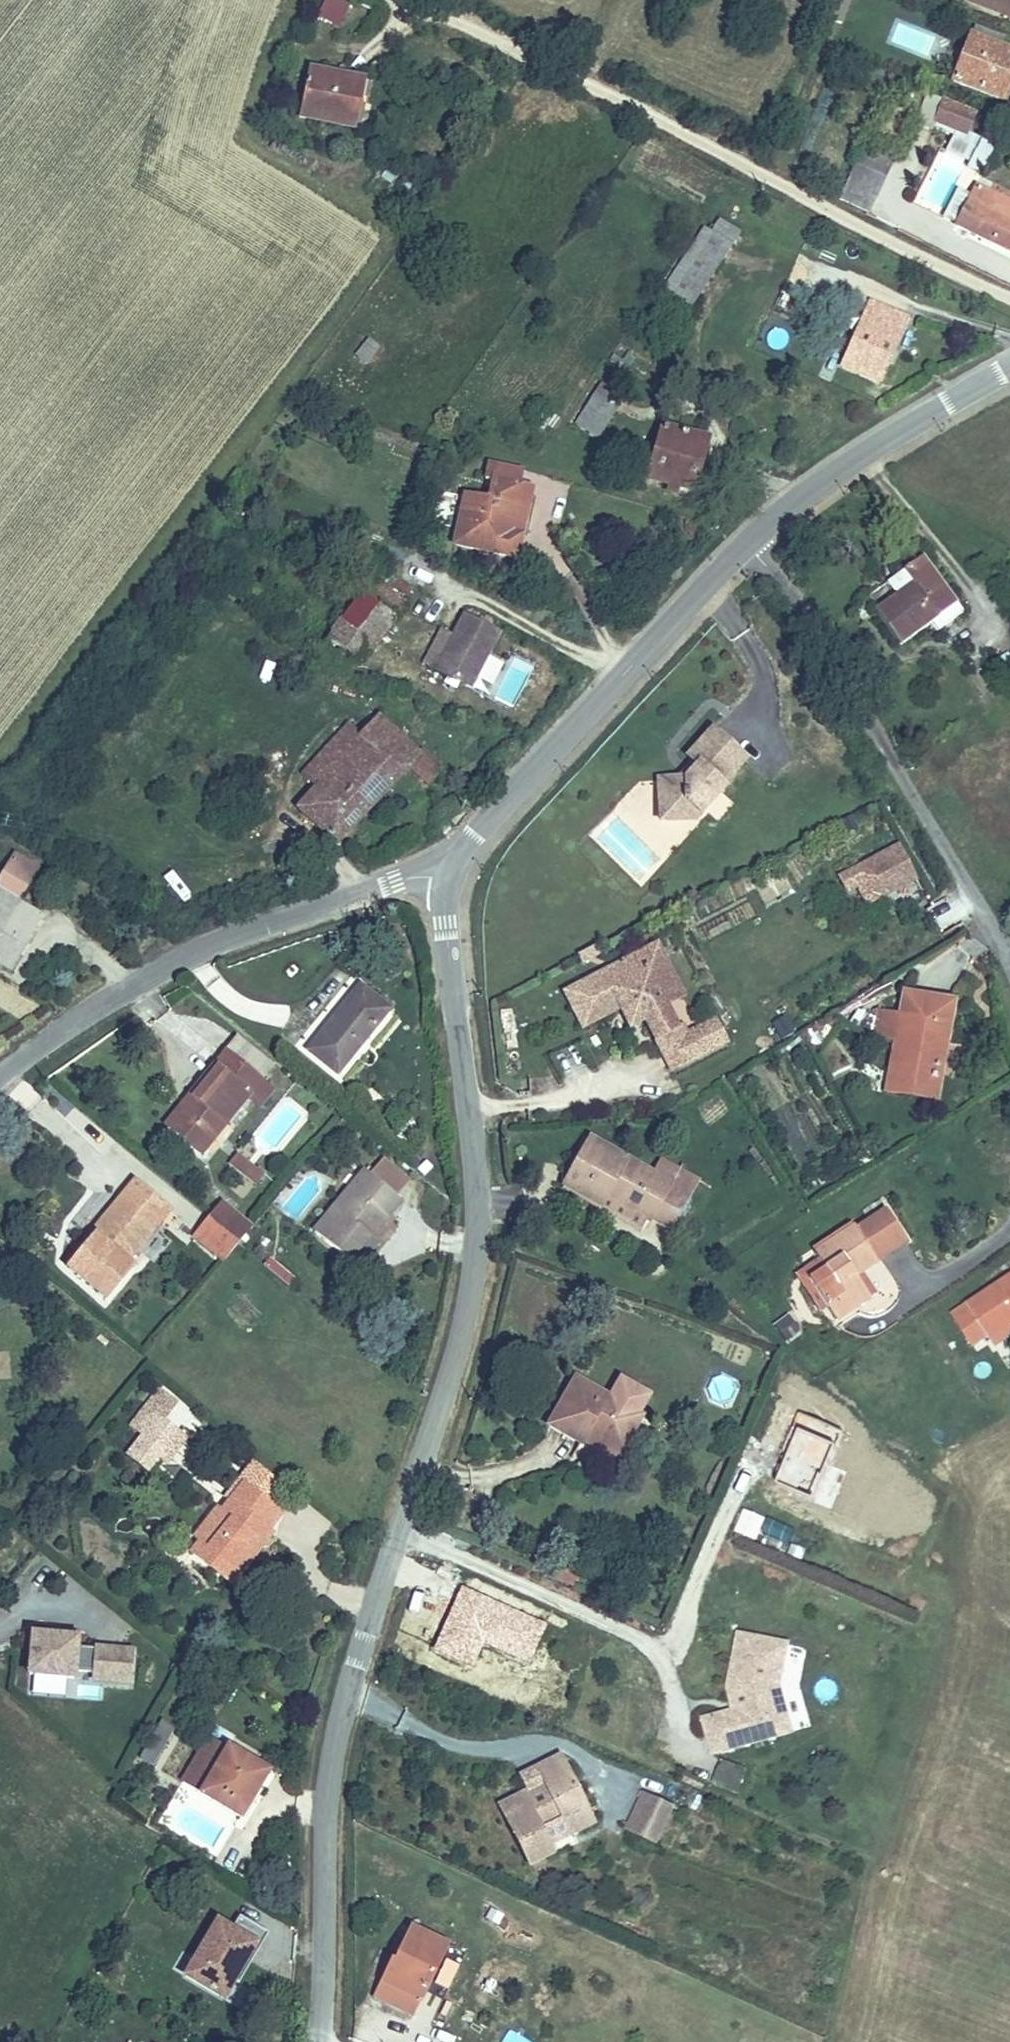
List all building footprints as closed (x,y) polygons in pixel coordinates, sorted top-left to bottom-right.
[(348,5),(338,0),(324,0),(315,18),(338,28),(348,5)] [(847,0),(835,0),(832,8),(844,11),(847,0)] [(1009,14),(1009,0),(972,0),(1009,14)] [(1005,95),(1009,82),(1009,46),(969,29),(951,75),(1005,95)] [(361,77),(304,65),(296,112),(353,122),(355,111),(361,77)] [(973,113),(926,94),(919,112),(966,131),(973,113)] [(842,178),(886,198),(902,161),(858,142),(842,178)] [(977,231),(996,195),(975,185),(957,221),(977,231)] [(996,195),(977,231),(1009,248),(1009,203),(996,195)] [(711,211),(651,304),(679,322),(739,229),(711,211)] [(905,314),(868,298),(838,364),(875,380),(905,314)] [(367,363),(379,346),(365,337),(354,354),(367,363)] [(571,421),(593,437),(620,397),(600,381),(571,421)] [(689,493),(703,441),(660,427),(645,479),(689,493)] [(524,468),(483,459),(479,475),(484,476),(527,485),(530,469),(524,468)] [(458,491),(447,544),(512,557),(527,485),(484,476),(480,496),(458,491)] [(938,619),(943,628),(960,617),(923,555),(897,570),(905,582),(869,604),(894,646),(938,619)] [(375,575),(327,639),(359,663),(363,665),(411,604),(375,575)] [(420,668),(465,692),(473,677),(489,646),(499,627),(460,608),(445,636),(435,656),(430,653),(420,668)] [(434,631),(414,665),(420,668),(430,653),(435,656),(445,636),(434,631)] [(320,647),(356,674),(363,665),(359,663),(327,639),(320,647)] [(489,646),(473,677),(486,684),(502,652),(489,646)] [(343,723),(300,773),(312,783),(297,801),(340,838),(412,754),(433,772),(442,761),(421,743),(418,746),(375,709),(354,733),(343,723)] [(692,756),(697,761),(682,777),(672,777),(654,778),(655,819),(676,818),(689,804),(697,811),(722,784),(719,782),(744,754),(711,725),(687,752),(692,756)] [(692,756),(672,777),(682,777),(697,761),(692,756)] [(835,868),(843,892),(856,888),(861,902),(915,885),(903,846),(835,868)] [(6,972),(39,920),(15,903),(37,868),(12,853),(0,872),(0,968),(6,972)] [(578,950),(581,957),(595,950),(592,943),(578,950)] [(658,943),(612,967),(619,980),(652,964),(672,1004),(686,997),(658,943)] [(612,967),(563,992),(581,1026),(621,1006),(627,1018),(640,1022),(648,1019),(665,1052),(685,1041),(680,1031),(668,1006),(672,1004),(652,964),(619,980),(612,967)] [(383,1002),(358,982),(303,1046),(329,1067),(383,1002)] [(894,1038),(889,1066),(899,1061),(911,1084),(943,1059),(950,997),(902,988),(897,1009),(875,1008),(871,1032),(890,1036),(894,1038)] [(686,1029),(680,1031),(685,1041),(691,1038),(686,1029)] [(212,1078),(232,1060),(219,1049),(202,1070),(212,1078)] [(943,1059),(911,1084),(940,1088),(943,1059)] [(273,1094),(258,1082),(232,1060),(212,1078),(202,1070),(175,1101),(184,1108),(169,1128),(199,1154),(246,1097),(260,1108),(273,1094)] [(899,1061),(889,1066),(887,1082),(911,1084),(899,1061)] [(175,1101),(160,1120),(169,1128),(184,1108),(175,1101)] [(558,1184),(598,1207),(607,1199),(633,1213),(670,1231),(697,1175),(663,1158),(655,1174),(584,1138),(558,1184)] [(264,1175),(239,1154),(231,1165),(256,1185),(264,1175)] [(313,1227),(357,1265),(370,1249),(360,1237),(395,1198),(361,1170),(313,1227)] [(95,1240),(73,1267),(106,1296),(132,1268),(127,1261),(170,1211),(138,1183),(96,1231),(95,1240)] [(607,1199),(598,1207),(628,1224),(633,1213),(607,1199)] [(208,1219),(238,1244),(253,1226),(224,1201),(208,1219)] [(190,1233),(203,1215),(193,1207),(179,1225),(190,1233)] [(852,1224),(811,1249),(816,1257),(821,1266),(804,1276),(825,1310),(830,1317),(866,1295),(852,1272),(862,1266),(903,1241),(883,1208),(853,1226),(852,1224)] [(193,1236),(223,1261),(238,1244),(208,1219),(193,1236)] [(816,1257),(793,1271),(819,1314),(825,1310),(804,1276),(821,1266),(816,1257)] [(294,1280),(270,1260),(264,1266),(289,1287),(294,1280)] [(862,1266),(852,1272),(866,1295),(876,1289),(862,1266)] [(966,1339),(981,1330),(985,1336),(988,1340),(1009,1327),(1009,1271),(963,1299),(966,1305),(951,1314),(966,1339)] [(962,1297),(946,1306),(951,1314),(966,1305),(963,1299),(962,1297)] [(981,1330),(966,1339),(969,1345),(985,1336),(981,1330)] [(583,1428),(617,1447),(638,1412),(574,1375),(545,1423),(576,1442),(583,1428)] [(154,1412),(140,1429),(144,1433),(158,1416),(154,1412)] [(144,1433),(128,1452),(149,1469),(179,1433),(158,1416),(144,1433)] [(609,1462),(617,1447),(583,1428),(576,1442),(609,1462)] [(244,1539),(255,1545),(264,1535),(258,1530),(273,1511),(241,1485),(217,1514),(210,1508),(192,1530),(198,1536),(186,1549),(215,1574),(244,1539)] [(757,1536),(765,1518),(743,1508),(735,1526),(757,1536)] [(224,1582),(255,1545),(244,1539),(215,1574),(224,1582)] [(784,1640),(736,1631),(726,1684),(730,1707),(701,1717),(710,1750),(778,1731),(773,1715),(784,1712),(775,1682),(784,1640)] [(133,1684),(135,1652),(80,1648),(81,1640),(36,1637),(33,1677),(79,1680),(79,1673),(99,1675),(99,1682),(133,1684)] [(784,1712),(773,1715),(778,1731),(788,1728),(784,1712)] [(156,1719),(137,1759),(153,1766),(172,1726),(156,1719)] [(266,1769),(201,1734),(174,1779),(241,1817),(266,1769)] [(557,1757),(534,1769),(542,1784),(497,1807),(527,1865),(548,1854),(537,1833),(561,1821),(567,1835),(590,1824),(557,1757)] [(737,1796),(746,1767),(721,1759),(712,1788),(737,1796)] [(670,1810),(642,1796),(626,1830),(654,1843),(670,1810)] [(251,1935),(214,1916),(186,1973),(223,1993),(251,1935)] [(448,1942),(413,1922),(388,1964),(383,1962),(377,1972),(391,1980),(384,1996),(408,2011),(448,1942)] [(391,1980),(377,1972),(368,1986),(384,1996),(391,1980)] [(509,2030),(502,2041),(530,2041),(509,2030)]
